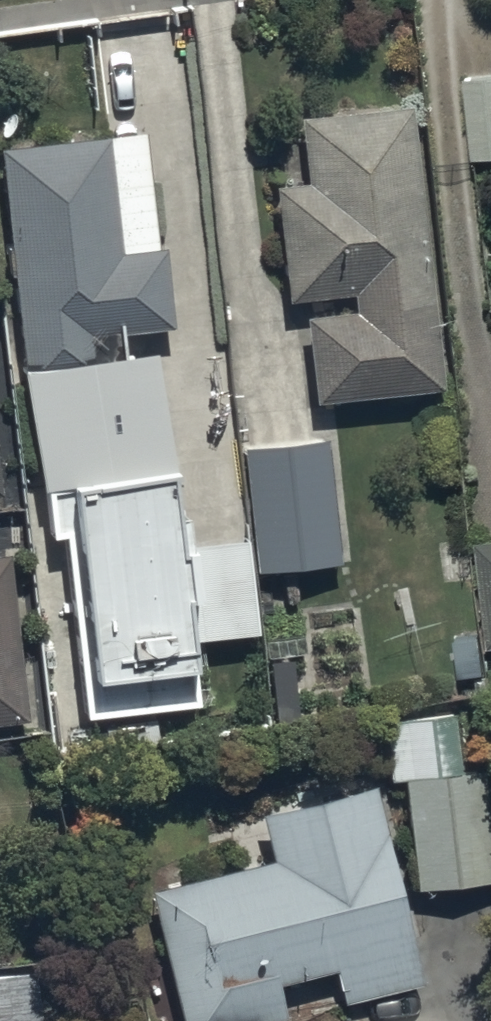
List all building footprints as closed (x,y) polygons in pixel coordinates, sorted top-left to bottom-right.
[(460,63),(468,148),(490,146),(490,60),(460,63)] [(302,171),(268,175),(281,290),(348,282),(350,300),(302,306),(312,391),(439,376),(406,95),(295,108),(302,171)] [(149,134),(2,150),(26,375),(125,364),(122,343),(171,337),(149,134)] [(323,428),(242,434),(253,561),(334,554),(323,428)] [(67,481),(44,483),(49,530),(65,529),(84,707),(184,696),(159,462),(66,472),(67,481)] [(475,529),(486,636),(490,635),(490,527),(475,529)] [(24,712),(7,544),(0,545),(0,715),(24,712)] [(471,700),(381,707),(386,771),(402,770),(410,879),(483,873),(471,700)] [(145,879),(181,1020),(237,1020),(282,1010),(272,974),(332,959),(342,997),(422,977),(371,775),(253,804),(264,849),(145,879)] [(0,964),(0,1020),(40,1020),(34,961),(0,964)] [(431,1006),(414,1020),(444,1020),(431,1006)]
